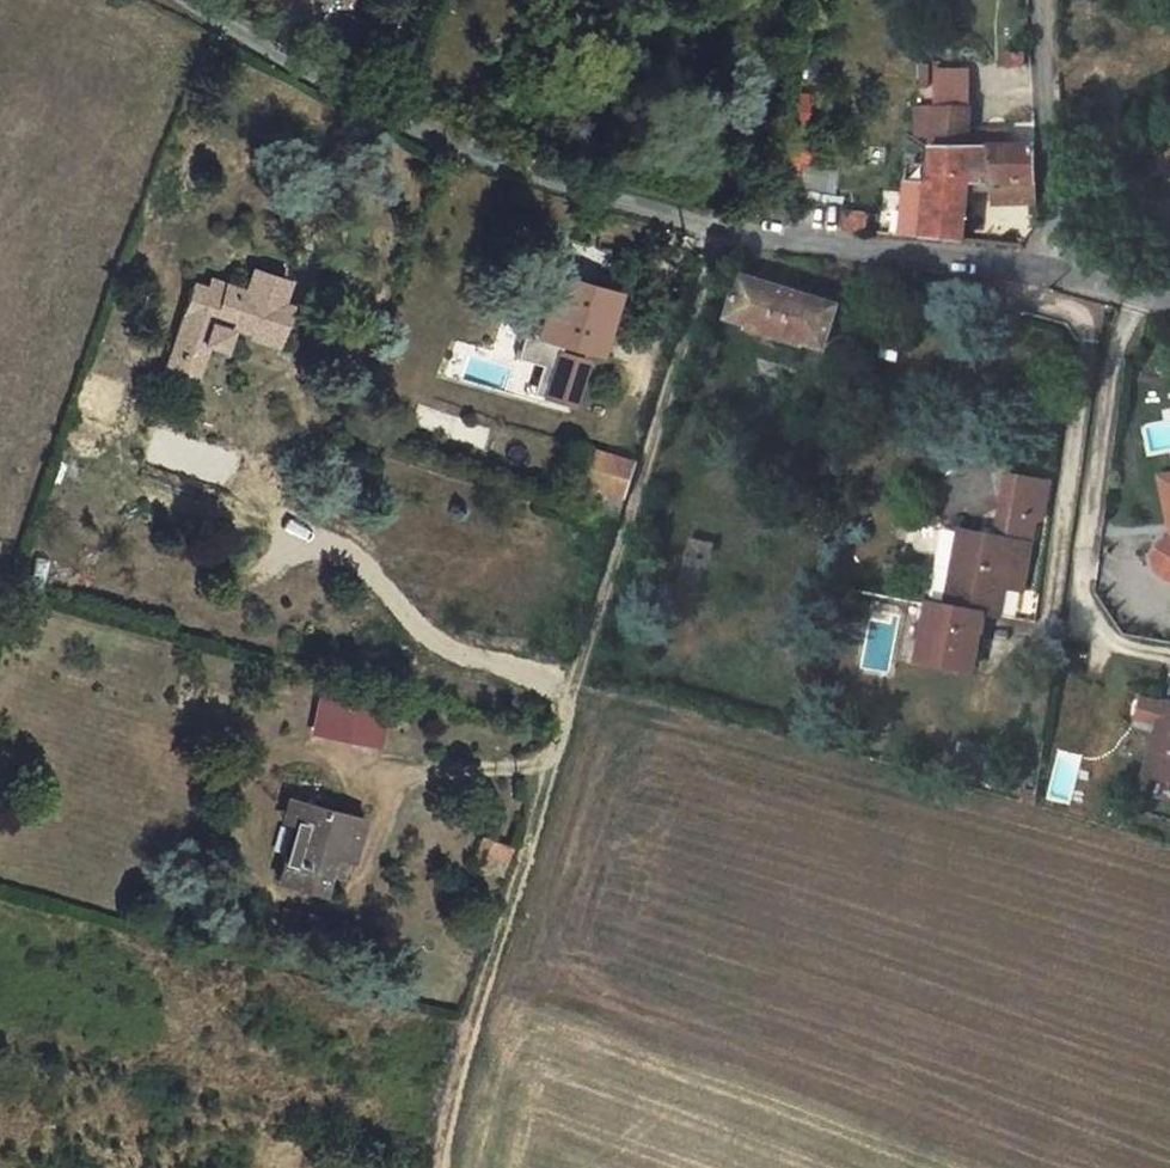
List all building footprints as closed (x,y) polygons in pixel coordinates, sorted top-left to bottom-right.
[(1023,53),(1007,52),(1007,64),(1023,64),(1023,53)] [(934,106),(916,106),(914,137),(929,143),(934,106)] [(929,143),(932,145),(966,145),(968,129),(970,107),(934,106),(929,143)] [(966,145),(987,144),(1007,143),(1007,128),(968,129),(966,145)] [(1035,182),(1034,143),(1007,143),(987,144),(987,182),(993,182),(1035,182)] [(932,145),(930,164),(922,237),(961,241),(968,183),(987,182),(987,144),(966,145),(932,145)] [(922,237),(930,164),(911,162),(902,235),(922,237)] [(795,179),(784,178),(782,194),(793,196),(795,179)] [(793,196),(797,196),(829,199),(831,183),(795,179),(793,196)] [(1036,203),(1035,182),(993,182),(993,203),(1036,203)] [(794,199),(786,198),(784,209),(793,209),(794,199)] [(1037,219),(1037,207),(1024,207),(1024,220),(1037,219)] [(251,328),(276,337),(288,302),(279,299),(286,280),(249,268),(242,287),(223,281),(220,292),(207,287),(192,282),(170,351),(202,361),(207,345),(221,349),(228,329),(225,329),(227,324),(250,332),(251,328)] [(613,291),(551,272),(544,296),(533,334),(596,351),(613,291)] [(726,316),(767,329),(780,333),(821,345),(835,304),(740,274),(726,316)] [(220,292),(223,281),(209,277),(207,287),(220,292)] [(249,336),(274,344),(276,337),(251,328),(250,332),(249,336)] [(780,333),(767,329),(765,336),(778,340),(780,333)] [(202,361),(170,351),(164,370),(196,380),(202,361)] [(83,370),(71,406),(114,421),(121,423),(134,387),(83,370)] [(377,413),(389,417),(393,406),(381,401),(377,413)] [(636,462),(588,447),(578,483),(603,491),(625,498),(636,462)] [(1009,470),(1001,508),(1036,515),(1041,516),(1048,478),(1009,470)] [(1169,520),(1169,475),(1162,477),(1169,520)] [(625,498),(603,491),(597,511),(619,518),(625,498)] [(1022,590),(1036,515),(1001,508),(995,537),(959,531),(945,606),(927,603),(916,659),(972,670),(983,613),(1000,616),(1006,588),(1022,590)] [(1163,541),(1153,555),(1156,571),(1169,580),(1169,540),(1163,541)] [(711,545),(690,541),(685,564),(694,565),(696,553),(709,555),(711,545)] [(317,730),(376,740),(381,710),(322,699),(317,730)] [(1144,775),(1169,782),(1169,701),(1164,700),(1144,775)] [(955,758),(980,765),(986,747),(960,740),(955,758)] [(951,771),(976,778),(980,765),(955,758),(951,771)] [(293,823),(298,803),(285,799),(280,819),(293,823)] [(278,880),(320,891),(325,872),(330,854),(348,858),(351,859),(361,820),(298,803),(293,823),(278,880)] [(478,838),(470,863),(501,874),(509,848),(478,838)] [(330,854),(325,872),(343,877),(348,858),(330,854)]
